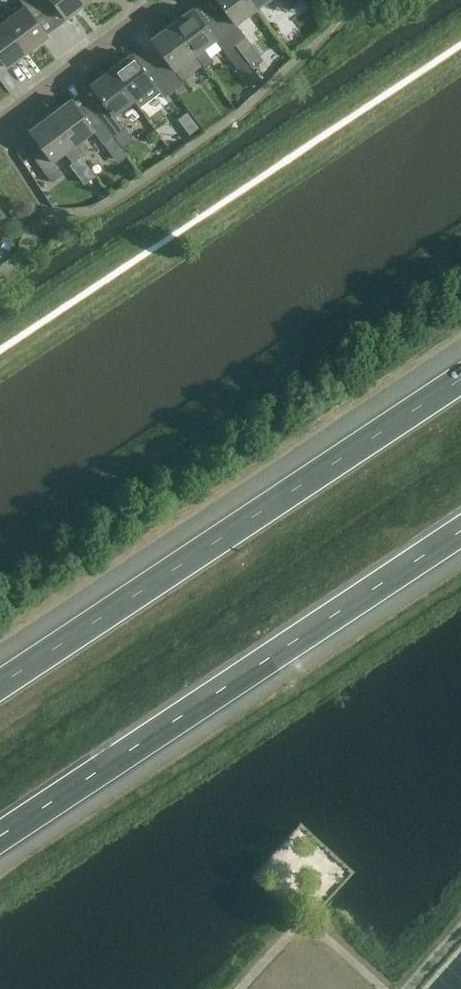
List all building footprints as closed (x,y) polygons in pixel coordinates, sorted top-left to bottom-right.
[(5,20),(28,51),(48,36),(35,18),(45,11),(37,0),(20,0),(24,5),(5,20)] [(86,2),(84,0),(37,0),(45,11),(55,4),(65,18),(86,2)] [(256,8),(250,0),(217,0),(225,10),(215,17),(236,45),(246,37),(236,23),(256,8)] [(256,8),(267,0),(250,0),(256,8)] [(236,45),(215,17),(206,25),(193,7),(172,23),(195,54),(205,68),(214,61),(204,48),(215,39),(225,52),(236,45)] [(28,51),(5,20),(0,24),(0,58),(7,67),(28,51)] [(176,69),(195,54),(172,23),(151,39),(164,56),(154,63),(174,90),(185,82),(176,69)] [(164,98),(174,90),(154,63),(145,70),(132,53),(111,69),(134,100),(155,85),(164,98)] [(115,115),(134,100),(111,69),(90,84),(103,102),(93,109),(113,136),(114,136),(121,146),(130,139),(122,130),(124,128),(115,115)] [(103,144),(113,136),(93,109),(84,116),(71,99),(50,114),(80,155),(89,149),(82,139),(93,130),(103,144)] [(72,162),(80,155),(50,114),(29,130),(42,147),(32,155),(52,182),(62,174),(52,160),(64,152),(72,162)]
